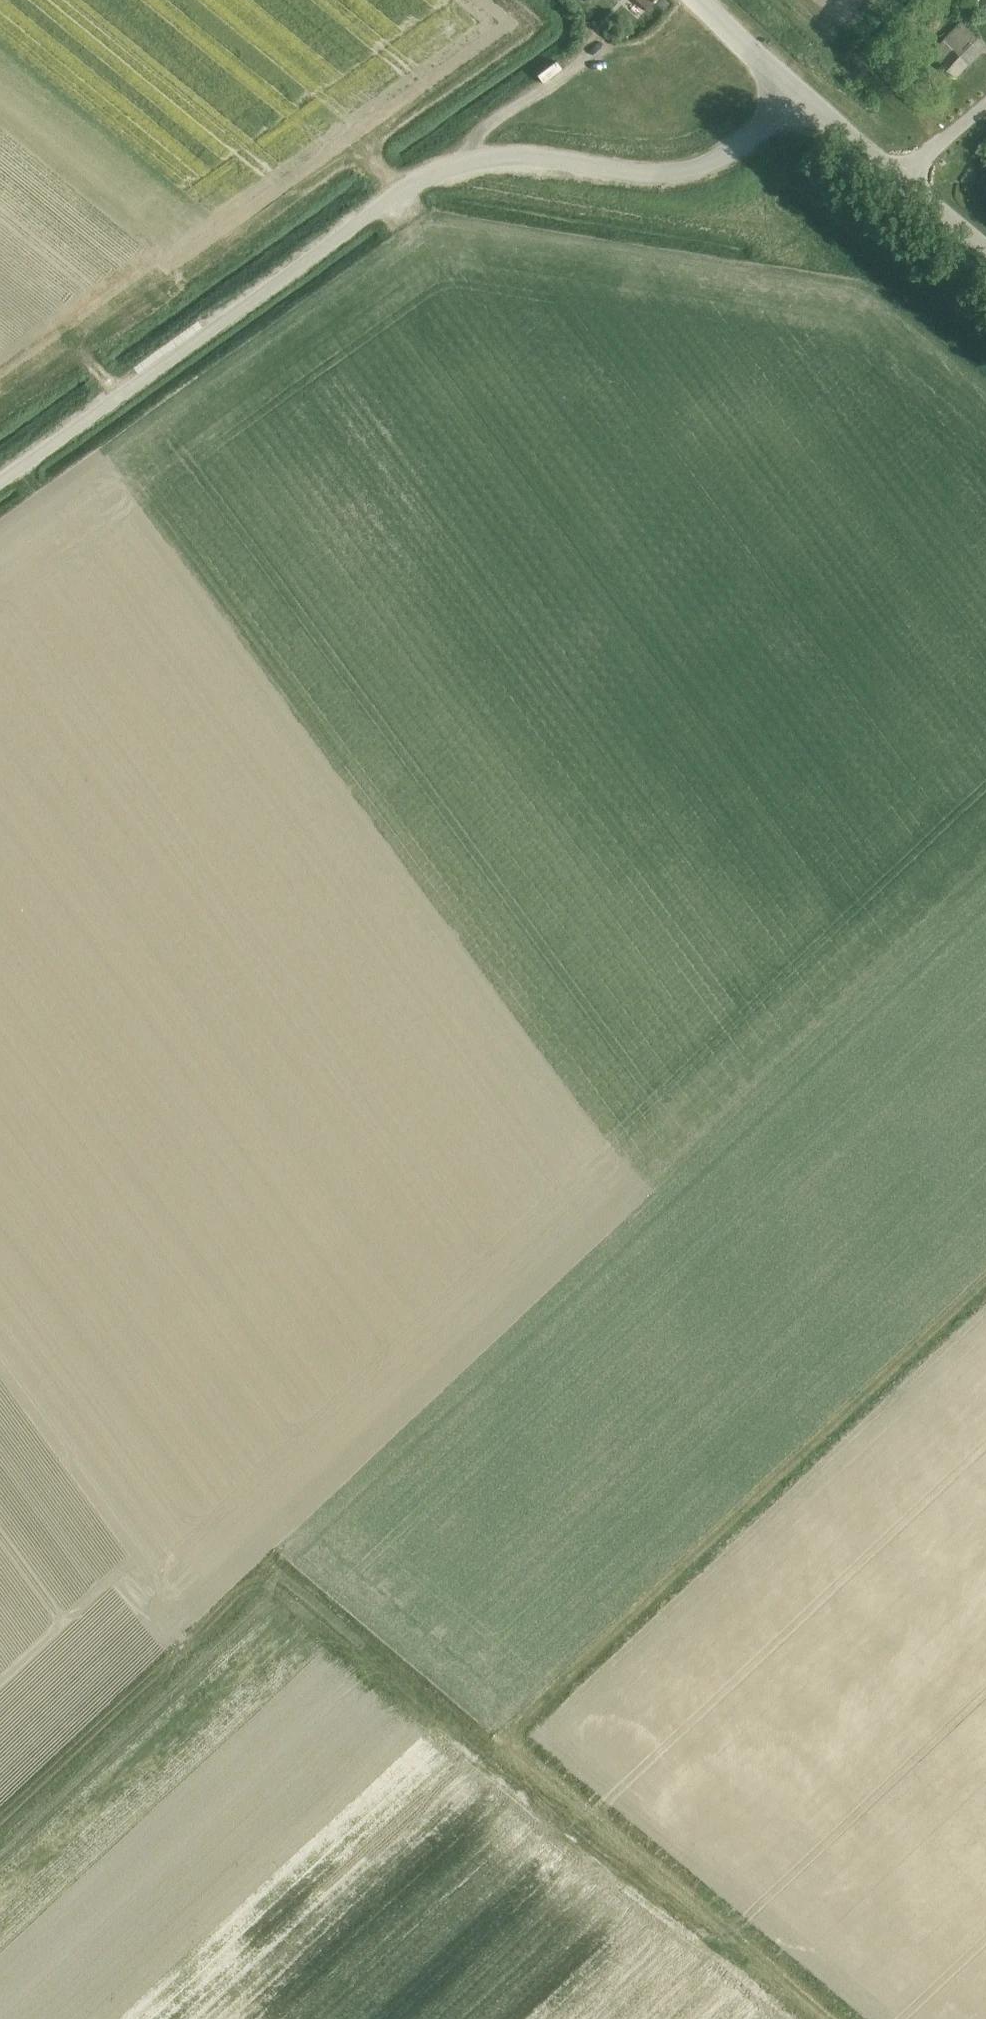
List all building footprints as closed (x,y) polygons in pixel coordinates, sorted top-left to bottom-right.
[(655,3),(664,11),(671,3),(667,0),(658,0),(655,3)] [(985,48),(985,45),(961,20),(943,39),(944,39),(931,52),(957,77),(985,48)]
